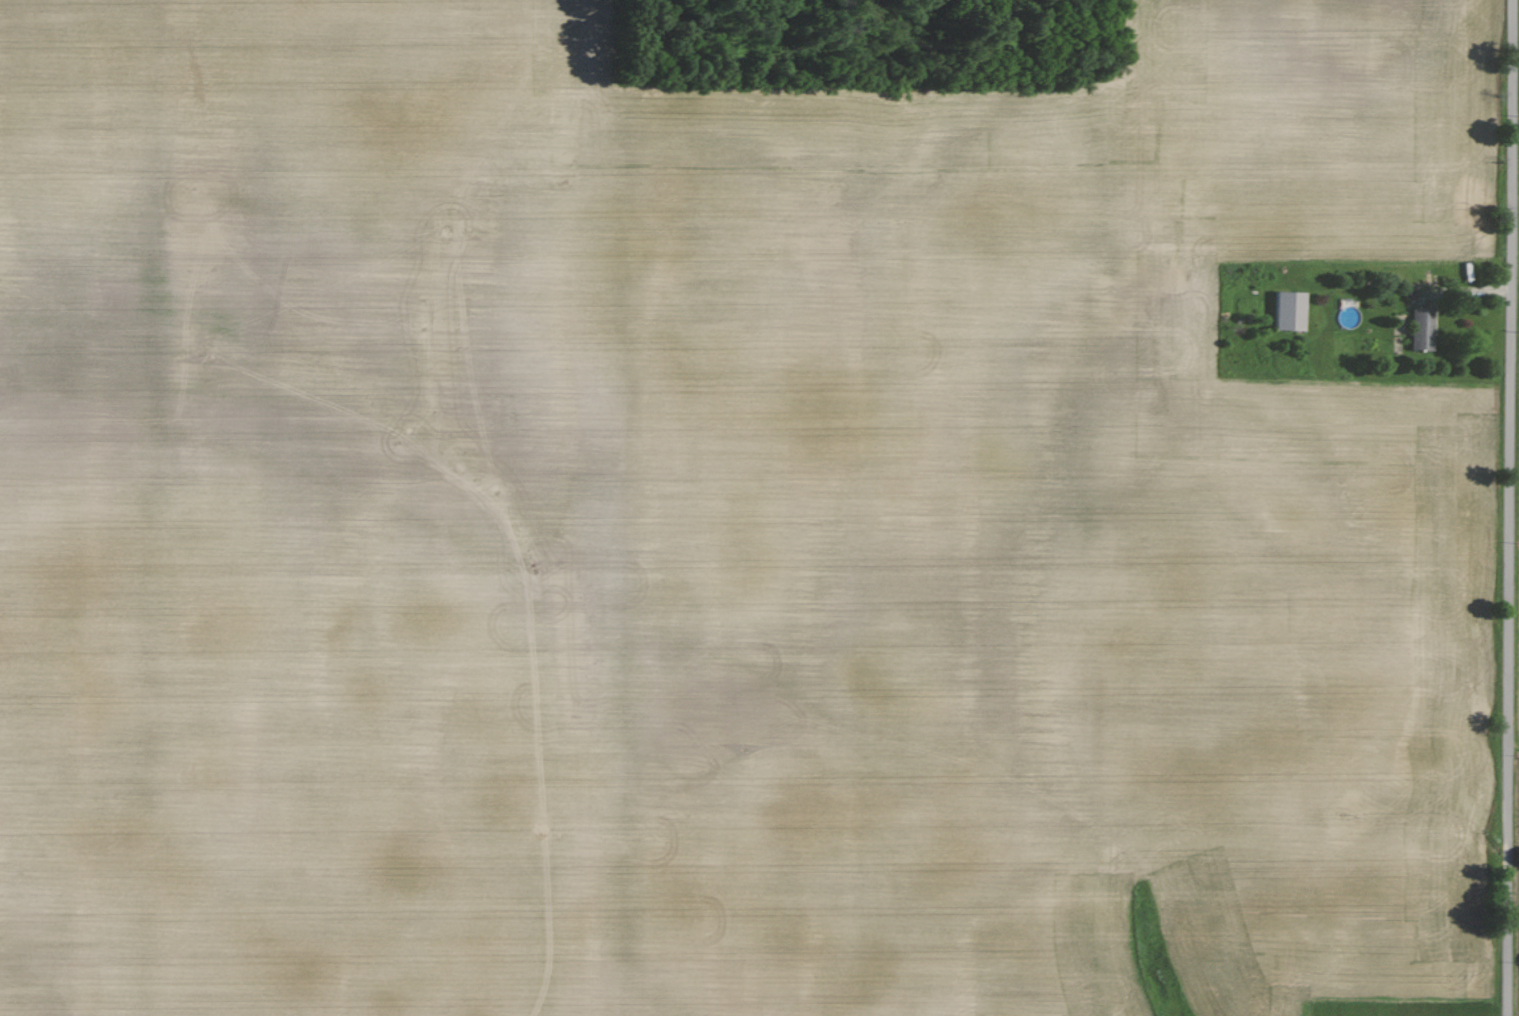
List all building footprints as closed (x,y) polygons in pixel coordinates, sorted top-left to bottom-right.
[(1302,293),(1272,292),(1270,331),(1300,332),(1302,293)] [(1408,351),(1430,351),(1431,309),(1409,309),(1408,351)]
